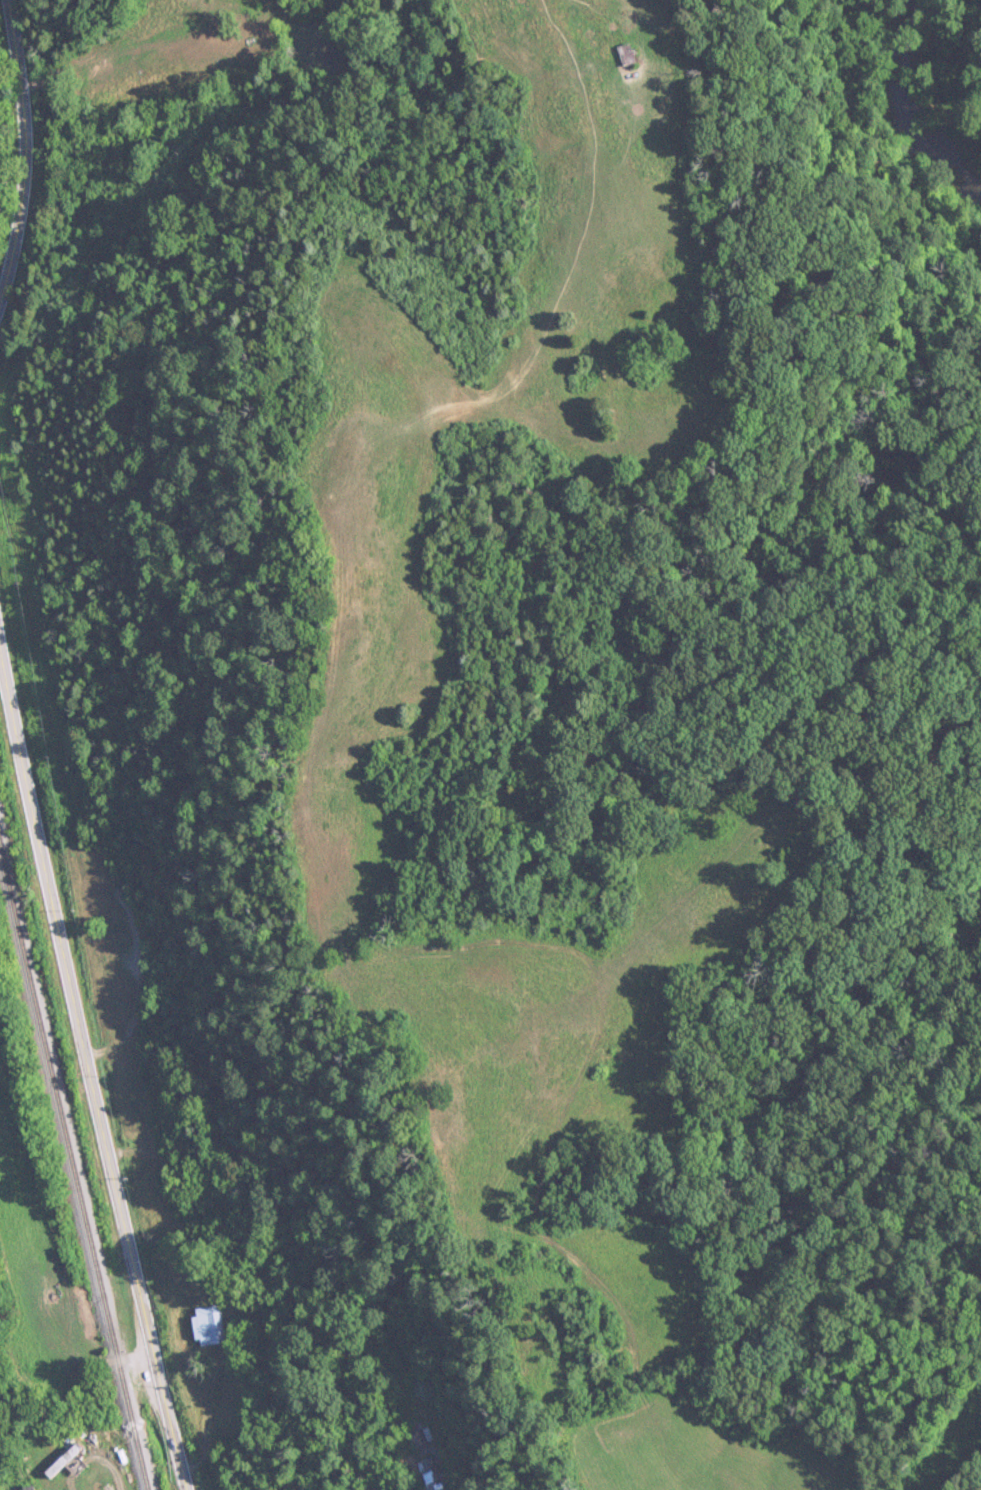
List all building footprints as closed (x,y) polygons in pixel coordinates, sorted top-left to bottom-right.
[(618,48),(622,67),(632,65),(628,46),(618,48)] [(194,1347),(225,1344),(222,1307),(191,1309),(194,1347)] [(409,1437),(416,1449),(427,1442),(420,1431),(409,1437)] [(425,1489),(444,1489),(434,1458),(417,1463),(425,1489)]
